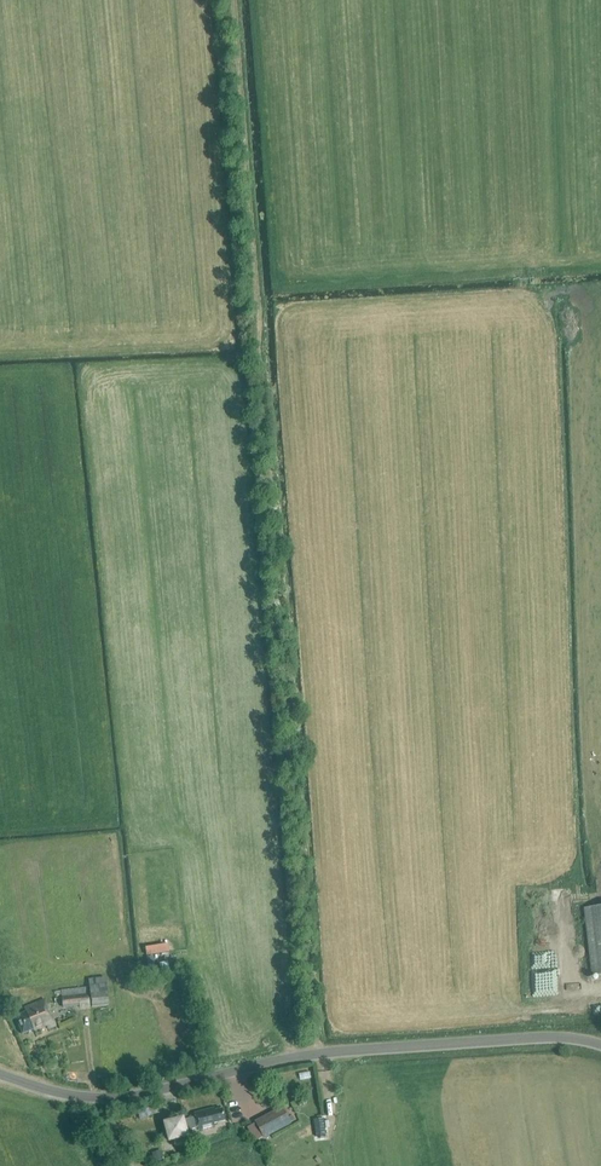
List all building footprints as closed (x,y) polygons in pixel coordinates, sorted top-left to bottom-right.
[(584,907),(592,975),(600,974),(600,905),(584,907)] [(145,948),(146,957),(169,953),(168,944),(145,948)] [(89,979),(89,986),(107,984),(106,977),(89,979)] [(89,986),(54,991),(55,1004),(62,1003),(63,1008),(78,1006),(79,1009),(89,1008),(88,993),(90,993),(92,1006),(110,1006),(108,984),(107,984),(89,986)] [(47,1030),(55,1027),(51,1017),(49,1018),(47,1013),(49,1012),(45,1001),(24,1010),(26,1014),(15,1018),(22,1035),(33,1030),(33,1032),(45,1027),(47,1030)] [(306,1103),(303,1097),(296,1101),(299,1106),(306,1103)] [(214,1125),(225,1122),(222,1110),(216,1112),(215,1109),(194,1114),(195,1118),(183,1121),(182,1120),(164,1124),(169,1142),(187,1138),(186,1137),(192,1135),(191,1133),(198,1131),(199,1133),(215,1128),(214,1125)] [(285,1126),(281,1112),(258,1117),(262,1132),(285,1126)] [(323,1119),(313,1120),(315,1137),(325,1136),(323,1119)] [(152,1152),(154,1160),(163,1158),(162,1150),(152,1152)]
